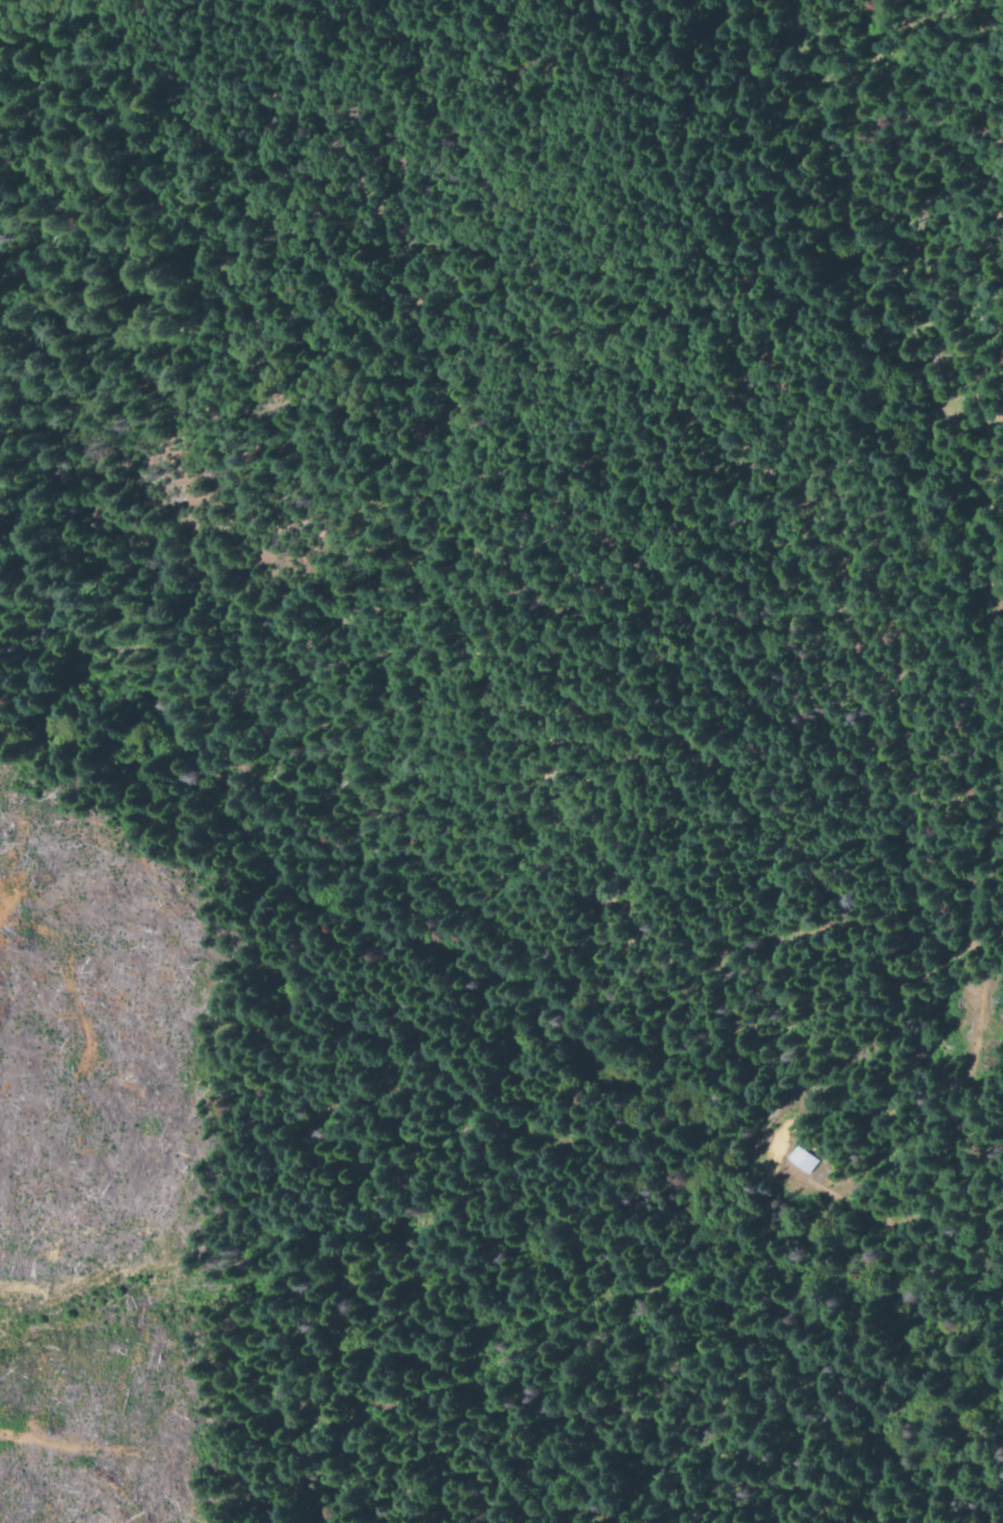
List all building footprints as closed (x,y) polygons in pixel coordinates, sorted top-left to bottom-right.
[(816,1162),(794,1146),(784,1160),(806,1176),(816,1162)]
